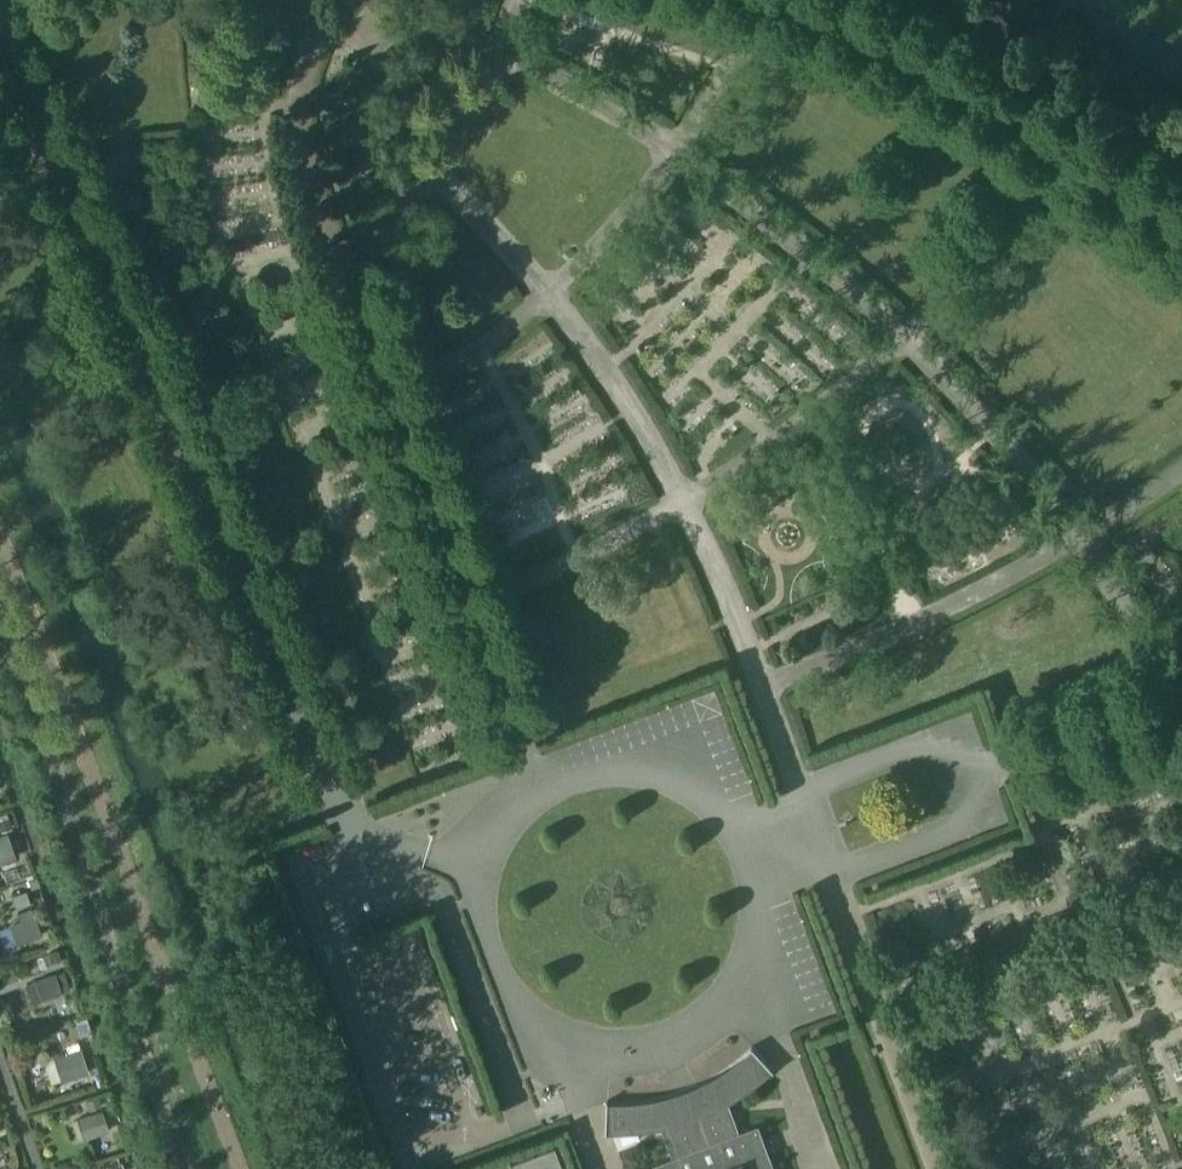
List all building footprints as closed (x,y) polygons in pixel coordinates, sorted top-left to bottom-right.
[(6,833),(0,835),(0,860),(14,856),(6,833)] [(7,923),(15,944),(41,935),(33,913),(7,923)] [(33,980),(40,1000),(61,992),(53,972),(33,980)] [(52,1056),(61,1081),(88,1072),(79,1047),(52,1056)] [(768,1154),(768,1152),(774,1149),(770,1138),(764,1141),(757,1124),(738,1131),(727,1102),(739,1094),(751,1086),(756,1083),(762,1078),(773,1069),(754,1049),(740,1062),(726,1073),(711,1082),(695,1090),(678,1097),(661,1101),(643,1105),(625,1106),(606,1105),(605,1132),(614,1132),(623,1132),(634,1131),(643,1130),(660,1127),(671,1158),(654,1165),(655,1168),(774,1168),(768,1154)] [(108,1131),(102,1111),(76,1119),(82,1139),(108,1131)] [(511,1168),(561,1168),(553,1147),(509,1163),(511,1168)]
